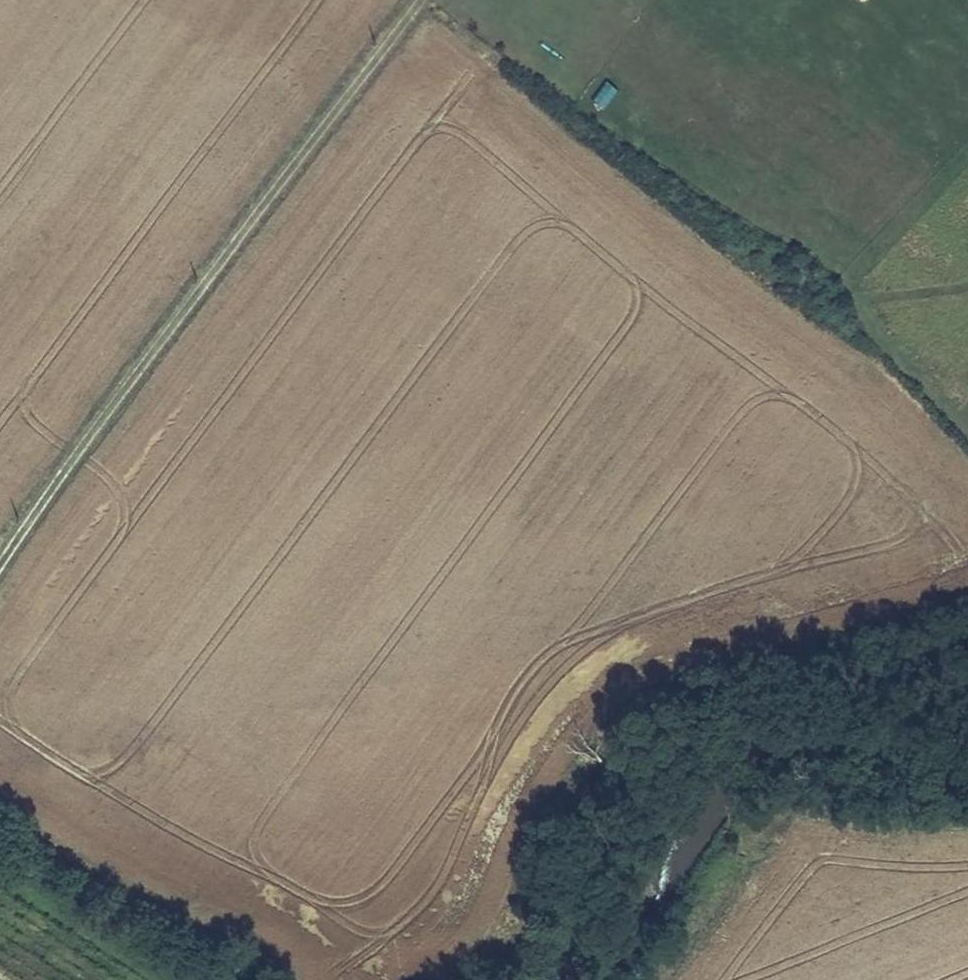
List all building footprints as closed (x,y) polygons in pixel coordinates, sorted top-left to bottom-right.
[(608,108),(615,83),(599,79),(592,104),(608,108)]
